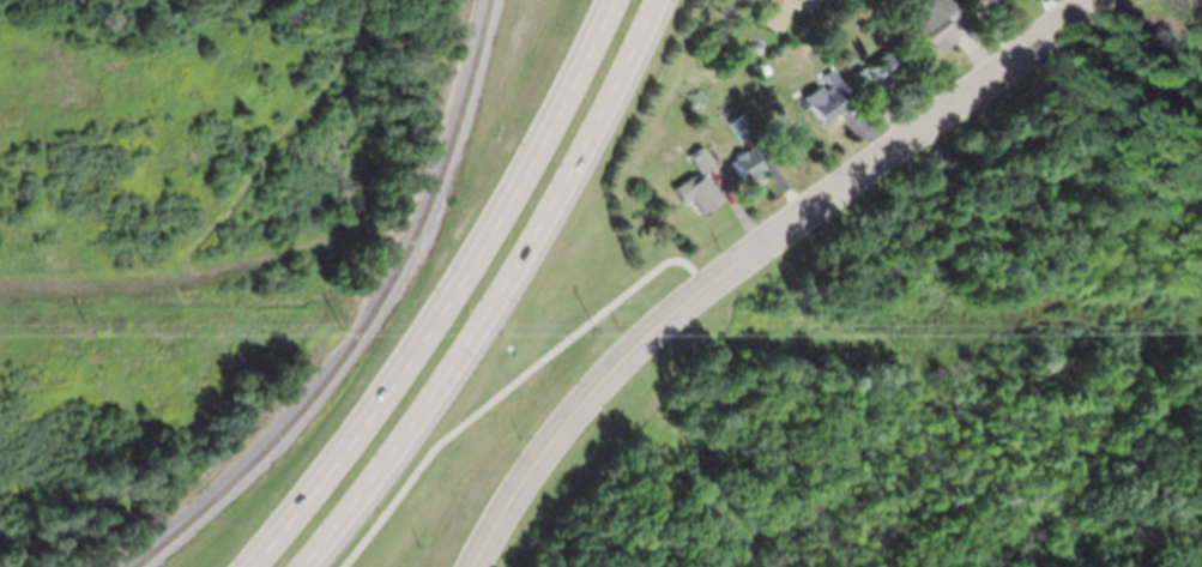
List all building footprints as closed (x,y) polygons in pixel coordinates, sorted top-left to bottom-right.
[(900,19),(925,0),(946,0),(961,20),(949,29),(955,37),(954,37),(937,50),(930,42),(922,48),(900,19)] [(816,44),(808,36),(817,29),(825,36),(816,44)] [(756,52),(749,49),(753,38),(760,41),(756,52)] [(863,88),(860,89),(848,73),(858,66),(865,76),(871,72),(865,64),(884,48),(898,66),(889,73),(890,74),(880,84),(872,77),(870,78),(870,79),(870,80),(863,88)] [(838,108),(820,122),(799,96),(815,84),(822,92),(829,86),(821,76),(829,68),(850,95),(848,95),(842,99),(845,103),(838,108)] [(750,131),(744,134),(737,139),(725,121),(739,111),(751,129),(750,131)] [(700,173),(699,173),(687,153),(700,144),(713,164),(700,173)] [(739,179),(729,161),(733,157),(731,155),(741,149),(742,150),(747,147),(751,153),(754,152),(757,157),(755,159),(760,165),(756,168),(757,170),(747,177),(744,175),(739,179)] [(711,189),(718,199),(699,212),(688,195),(679,201),(670,187),(690,173),(694,179),(700,174),(711,189)]
